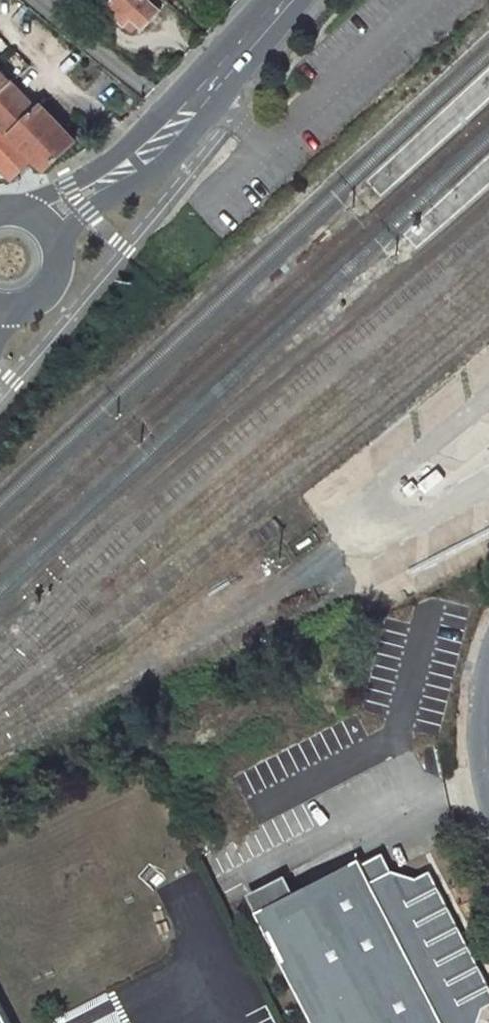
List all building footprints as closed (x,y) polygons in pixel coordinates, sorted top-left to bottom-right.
[(127,34),(133,27),(140,33),(157,16),(151,8),(159,0),(113,0),(114,1),(104,12),(127,34)] [(32,158),(43,170),(74,140),(40,105),(34,110),(0,75),(0,125),(32,158)] [(10,178),(32,158),(0,125),(0,168),(10,178)] [(253,899),(316,1022),(488,1022),(488,978),(439,877),(423,885),(395,876),(389,866),(374,875),(369,866),(301,897),(290,878),(253,898),(253,899)] [(0,1004),(0,1022),(9,1022),(0,1004)]
